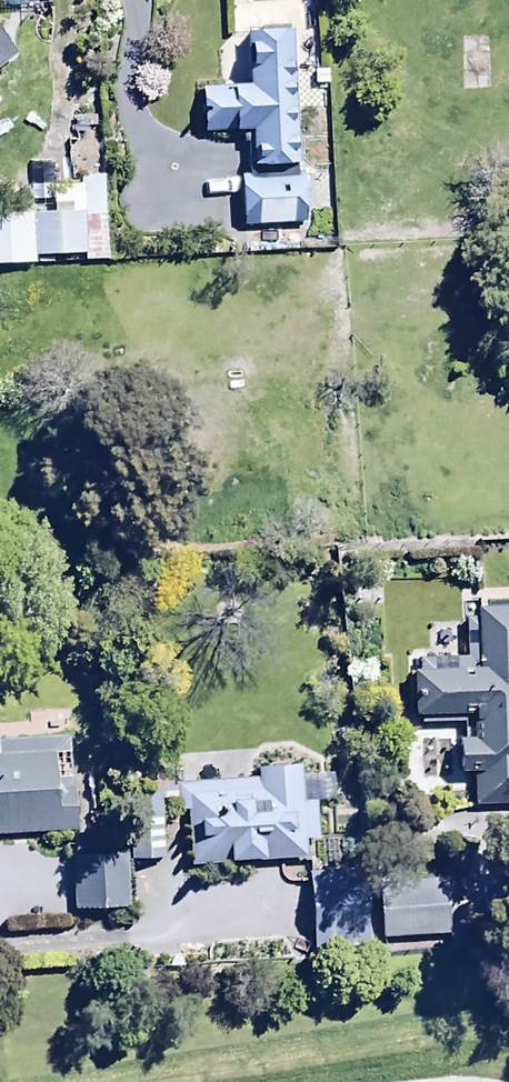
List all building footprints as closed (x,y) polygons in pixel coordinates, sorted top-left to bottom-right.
[(255,180),(298,176),(292,37),(244,39),(247,90),(203,92),(205,141),(253,139),(255,180)] [(14,56),(0,38),(0,67),(14,56)] [(82,194),(84,259),(84,267),(109,266),(107,175),(82,176),(82,194)] [(298,176),(255,180),(239,180),(241,232),(308,229),(305,176),(298,176)] [(84,259),(82,194),(53,195),(54,221),(35,221),(37,261),(84,259)] [(35,221),(0,222),(0,270),(37,269),(37,261),(35,221)] [(461,782),(508,780),(508,614),(476,615),(476,625),(465,625),(466,663),(414,664),(415,729),(459,728),(461,782)] [(76,837),(69,742),(0,747),(0,742),(0,843),(76,837)] [(258,787),(175,791),(177,818),(187,817),(188,831),(198,830),(199,846),(188,847),(189,873),(305,867),(304,845),(319,844),(318,808),(302,809),(301,773),(257,775),(258,787)] [(161,806),(130,807),(132,865),(163,865),(161,806)] [(73,864),(75,916),(130,915),(129,863),(73,864)] [(369,960),(365,878),(313,880),(317,962),(369,960)]
